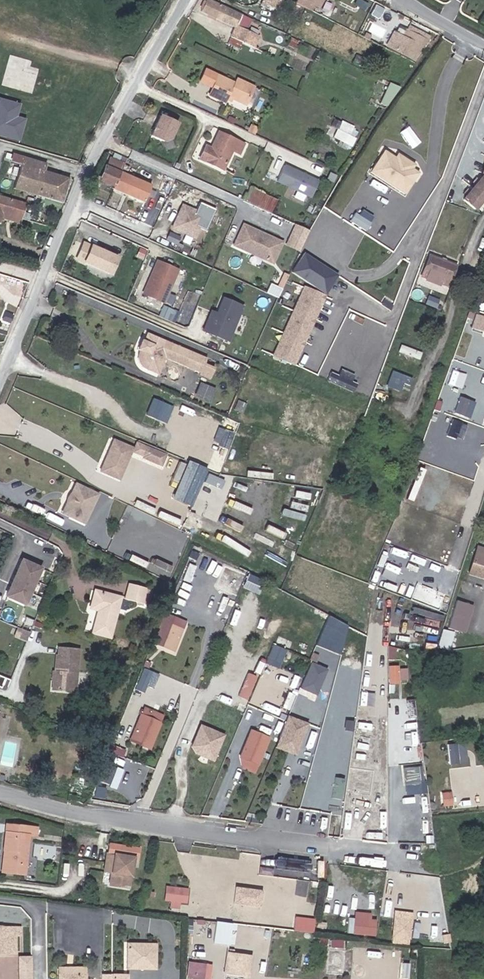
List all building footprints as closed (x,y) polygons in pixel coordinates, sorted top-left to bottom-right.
[(240,13),(229,8),(210,0),(205,0),(199,11),(231,27),(227,35),(252,47),(257,37),(245,30),(234,25),(239,15),(240,13)] [(279,10),(284,0),(262,0),(262,1),(279,10)] [(250,20),(239,15),(234,25),(245,30),(250,20)] [(393,47),(417,60),(424,47),(426,48),(430,40),(413,31),(409,38),(400,34),(393,47)] [(214,87),(219,76),(206,70),(201,82),(214,87)] [(246,105),(255,87),(237,79),(235,83),(219,76),(214,87),(210,96),(226,103),(227,101),(228,97),(234,100),(246,105)] [(401,86),(390,81),(379,101),(388,105),(401,86)] [(169,120),(152,113),(143,133),(159,141),(169,120)] [(333,138),(355,145),(360,127),(338,120),(333,138)] [(224,171),(233,151),(240,154),(244,144),(219,133),(212,149),(206,146),(199,160),(224,171)] [(383,150),(380,154),(391,163),(397,161),(404,166),(404,173),(408,176),(406,186),(415,175),(409,170),(412,167),(395,154),(392,157),(383,150)] [(116,159),(119,154),(112,151),(110,156),(116,159)] [(391,163),(380,154),(367,170),(399,195),(406,186),(408,176),(404,173),(404,166),(397,161),(391,163)] [(35,196),(42,172),(44,165),(12,155),(10,161),(20,164),(12,189),(35,196)] [(148,184),(118,170),(122,162),(116,159),(110,156),(107,155),(97,178),(111,184),(110,186),(141,200),(148,184)] [(319,181),(285,165),(277,181),(312,197),(319,181)] [(60,204),(67,179),(42,172),(35,196),(60,204)] [(479,173),(460,196),(471,206),(483,191),(483,177),(479,173)] [(249,187),(244,199),(271,211),(277,199),(249,187)] [(24,205),(0,197),(0,213),(14,218),(19,219),(20,219),(24,205)] [(194,237),(204,215),(182,205),(173,227),(194,237)] [(0,213),(0,214),(0,220),(16,226),(19,219),(14,218),(0,213)] [(301,249),(312,229),(296,222),(287,243),(301,249)] [(269,271),(279,250),(240,232),(231,253),(269,271)] [(106,274),(113,258),(82,244),(75,260),(106,274)] [(290,272),(326,292),(338,271),(302,251),(290,272)] [(442,274),(448,277),(454,262),(427,252),(419,273),(439,281),(442,274)] [(163,302),(176,269),(156,261),(143,294),(163,302)] [(446,283),(448,277),(442,274),(439,281),(446,283)] [(267,292),(271,283),(263,279),(259,288),(267,292)] [(278,297),(282,288),(271,283),(267,292),(278,297)] [(271,356),(294,366),(324,294),(301,284),(271,356)] [(229,340),(243,305),(223,297),(213,323),(207,321),(203,330),(229,340)] [(11,315),(6,313),(2,322),(7,324),(11,315)] [(143,336),(138,347),(136,352),(135,354),(135,357),(136,359),(139,361),(158,369),(170,339),(149,331),(146,338),(143,336)] [(134,345),(138,347),(143,336),(138,335),(134,345)] [(396,358),(408,363),(411,355),(421,359),(423,352),(402,344),(396,358)] [(209,363),(201,360),(198,370),(206,373),(209,363)] [(400,389),(402,381),(409,383),(411,375),(390,370),(386,386),(400,389)] [(112,374),(106,371),(101,384),(107,386),(112,374)] [(146,386),(130,380),(125,393),(141,399),(146,386)] [(210,400),(215,387),(199,381),(194,394),(210,400)] [(469,418),(475,400),(458,394),(452,412),(469,418)] [(163,402),(153,397),(146,415),(156,419),(163,402)] [(247,403),(238,400),(234,409),(243,413),(247,403)] [(214,424),(218,415),(202,409),(199,417),(214,424)] [(433,420),(428,437),(445,442),(450,425),(433,420)] [(116,474),(130,443),(111,436),(104,452),(107,453),(101,468),(116,474)] [(131,453),(162,466),(167,453),(137,440),(131,453)] [(107,453),(104,452),(98,467),(101,468),(107,453)] [(411,500),(424,469),(417,466),(404,497),(411,500)] [(197,475),(184,469),(178,482),(192,488),(197,475)] [(68,517),(84,524),(86,520),(90,521),(101,496),(82,487),(76,500),(75,499),(73,504),(74,505),(68,517)] [(405,523),(421,529),(424,521),(408,515),(405,523)] [(483,552),(483,546),(477,544),(475,550),(483,552)] [(475,550),(472,563),(483,566),(483,552),(475,550)] [(26,601),(40,565),(22,558),(7,594),(26,601)] [(472,563),(469,573),(483,577),(483,566),(472,563)] [(251,572),(245,586),(261,593),(267,579),(251,572)] [(126,577),(123,592),(139,597),(143,582),(126,577)] [(107,632),(117,591),(92,585),(87,604),(93,605),(88,628),(107,632)] [(423,593),(422,602),(440,605),(441,595),(423,593)] [(447,627),(463,632),(472,605),(457,599),(447,627)] [(176,651),(185,629),(169,622),(159,644),(176,651)] [(25,640),(29,631),(18,625),(14,635),(25,640)] [(267,661),(280,668),(289,648),(275,642),(267,661)] [(53,643),(51,664),(49,685),(72,686),(75,644),(53,643)] [(389,657),(396,658),(398,646),(391,645),(389,657)] [(318,693),(322,686),(326,688),(335,669),(314,660),(302,686),(318,693)] [(390,681),(410,681),(410,665),(389,665),(390,681)] [(137,688),(146,692),(152,678),(157,680),(161,673),(146,666),(137,688)] [(250,671),(238,694),(249,699),(261,676),(250,671)] [(266,671),(261,685),(275,690),(277,687),(268,683),(272,673),(266,671)] [(9,678),(0,675),(0,686),(7,688),(9,678)] [(285,681),(281,694),(295,698),(299,685),(285,681)] [(150,748),(161,723),(142,714),(131,740),(150,748)] [(308,725),(293,718),(282,745),(293,749),(295,746),(299,748),(308,725)] [(191,749),(217,760),(228,733),(202,722),(191,749)] [(256,764),(268,737),(250,730),(242,750),(248,753),(246,760),(256,764)] [(468,762),(468,742),(448,743),(448,762),(468,762)] [(282,745),(280,751),(291,755),(293,749),(282,745)] [(246,760),(248,753),(242,750),(239,757),(246,760)] [(127,757),(123,768),(148,777),(152,766),(127,757)] [(404,767),(406,782),(426,779),(424,764),(404,767)] [(456,788),(471,788),(471,773),(456,773),(456,788)] [(452,803),(451,794),(451,792),(442,793),(443,805),(452,803)] [(369,810),(368,828),(387,829),(387,811),(369,810)] [(37,826),(5,823),(2,849),(7,850),(5,871),(25,873),(28,835),(36,836),(37,826)] [(139,847),(109,842),(106,865),(113,866),(112,873),(111,884),(128,886),(133,857),(138,858),(139,847)] [(34,844),(33,856),(54,857),(55,846),(34,844)] [(163,887),(162,900),(182,902),(184,889),(163,887)] [(260,907),(262,890),(236,887),(234,903),(260,907)] [(396,909),(393,943),(412,944),(415,910),(396,909)] [(374,935),(376,920),(370,919),(371,913),(356,912),(354,933),(374,935)] [(296,915),(295,930),(316,932),(317,917),(296,915)] [(212,941),(232,945),(236,923),(217,919),(212,941)] [(15,951),(15,927),(0,927),(0,951),(15,951)] [(162,971),(162,946),(150,946),(150,950),(133,950),(133,971),(162,971)] [(249,968),(251,954),(227,951),(224,972),(240,974),(241,967),(249,968)] [(344,953),(329,953),(329,975),(344,975),(344,953)] [(19,978),(31,978),(31,963),(18,963),(19,978)] [(209,966),(188,966),(188,978),(211,978),(211,971),(209,971),(209,966)] [(56,969),(56,978),(81,978),(81,970),(56,969)] [(107,970),(99,970),(99,978),(107,978),(107,970)]
